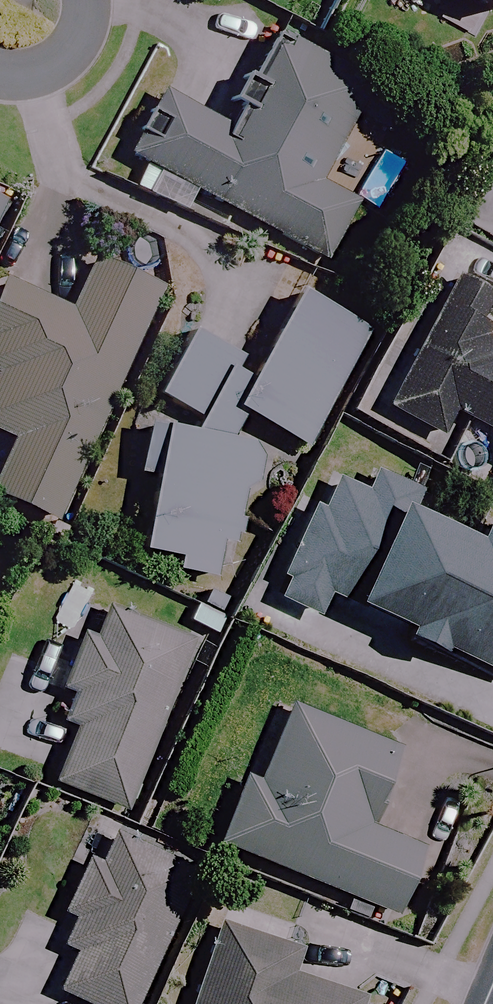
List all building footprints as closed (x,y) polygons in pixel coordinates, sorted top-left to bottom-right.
[(488,15),(492,5),(492,0),(458,0),(488,15)] [(362,87),(275,42),(228,133),(160,98),(127,161),(319,261),(349,203),(312,183),(362,87)] [(85,260),(63,310),(0,282),(0,436),(5,438),(0,449),(0,501),(49,523),(153,290),(85,260)] [(492,307),(492,302),(446,278),(374,418),(438,451),(453,423),(492,444),(492,343),(478,336),(492,307)] [(127,550),(169,561),(167,571),(210,578),(212,545),(228,547),(234,490),(249,491),(252,453),(223,437),(235,414),(301,449),(361,333),(286,294),(248,368),(180,333),(138,414),(157,423),(153,431),(127,550)] [(482,487),(492,493),(492,466),(482,487)] [(312,511),(299,505),(270,576),(283,581),(274,603),(314,620),(319,608),(492,681),(492,529),(481,524),(472,544),(324,482),(312,511)] [(59,695),(51,717),(66,722),(45,781),(125,809),(184,642),(80,605),(50,692),(59,695)] [(394,750),(282,705),(250,783),(237,778),(210,844),(388,917),(416,849),(362,827),(394,750)] [(91,863),(76,857),(52,912),(60,915),(48,943),(64,950),(48,988),(61,993),(57,1002),(61,1003),(136,1003),(194,869),(105,831),(91,863)] [(214,924),(185,1003),(356,1003),(358,999),(283,972),(291,951),(214,924)]
